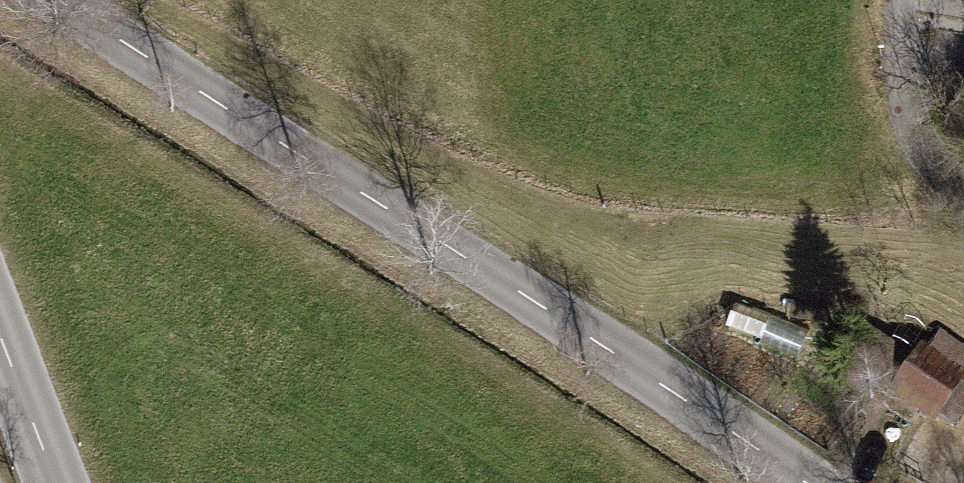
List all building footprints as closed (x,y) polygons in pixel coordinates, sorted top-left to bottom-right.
[(897,403),(945,432),(963,401),(963,349),(940,334),(897,403)]
